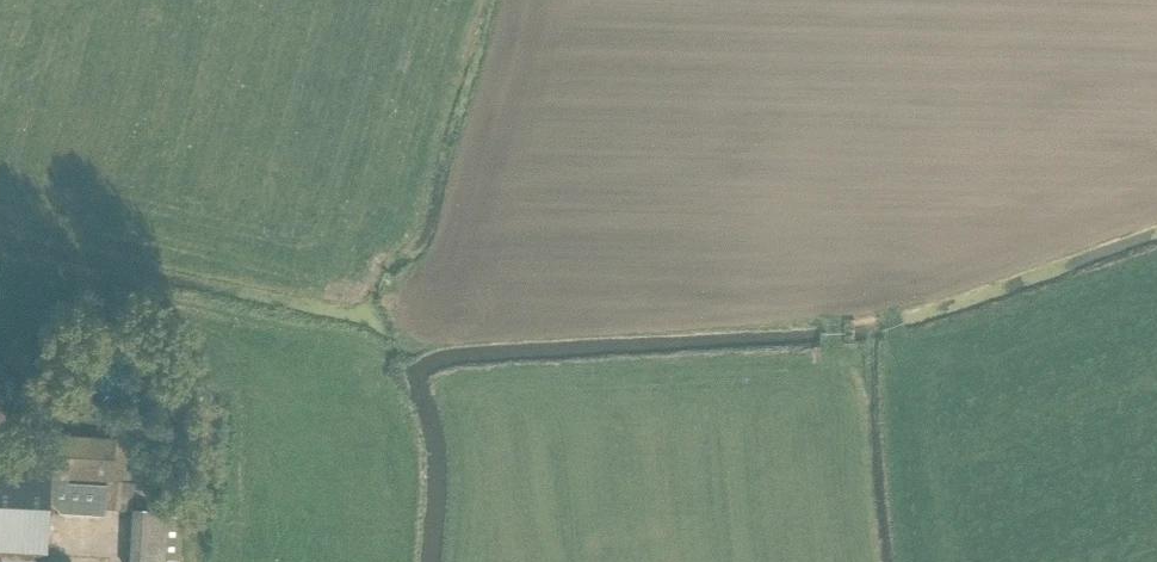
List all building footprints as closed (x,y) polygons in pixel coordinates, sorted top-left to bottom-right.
[(131,510),(152,510),(158,432),(139,430),(138,442),(59,437),(59,433),(25,433),(25,468),(0,467),(0,554),(48,556),(50,508),(55,508),(63,516),(105,519),(106,513),(131,514),(131,510)] [(168,516),(132,514),(131,561),(166,561),(168,516)]
